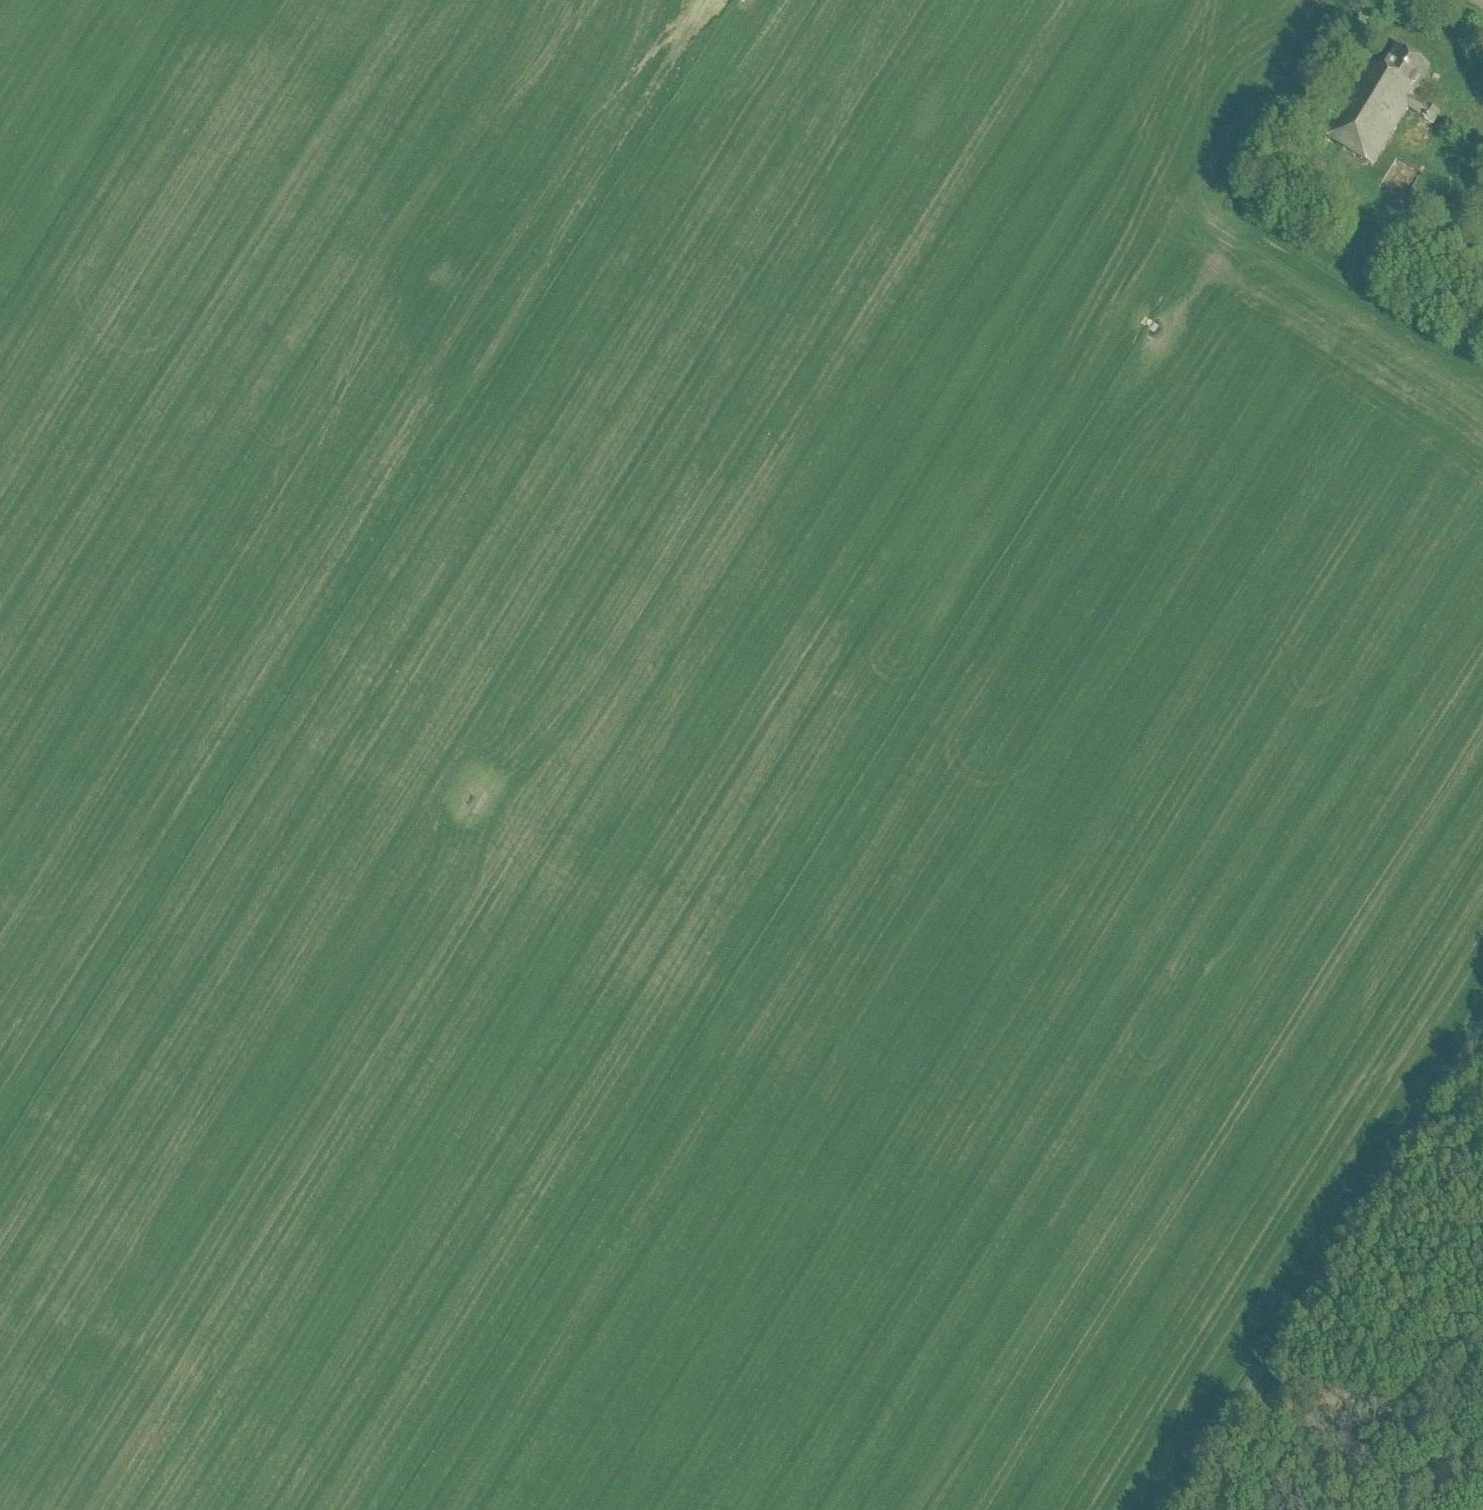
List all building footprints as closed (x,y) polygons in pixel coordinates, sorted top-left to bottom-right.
[(1411,99),(1428,71),(1398,52),(1383,76),(1365,65),(1321,139),(1372,170),(1409,110),(1417,115),(1416,117),(1420,119),(1402,149),(1418,159),(1437,128),(1434,127),(1440,117),(1411,99)]
